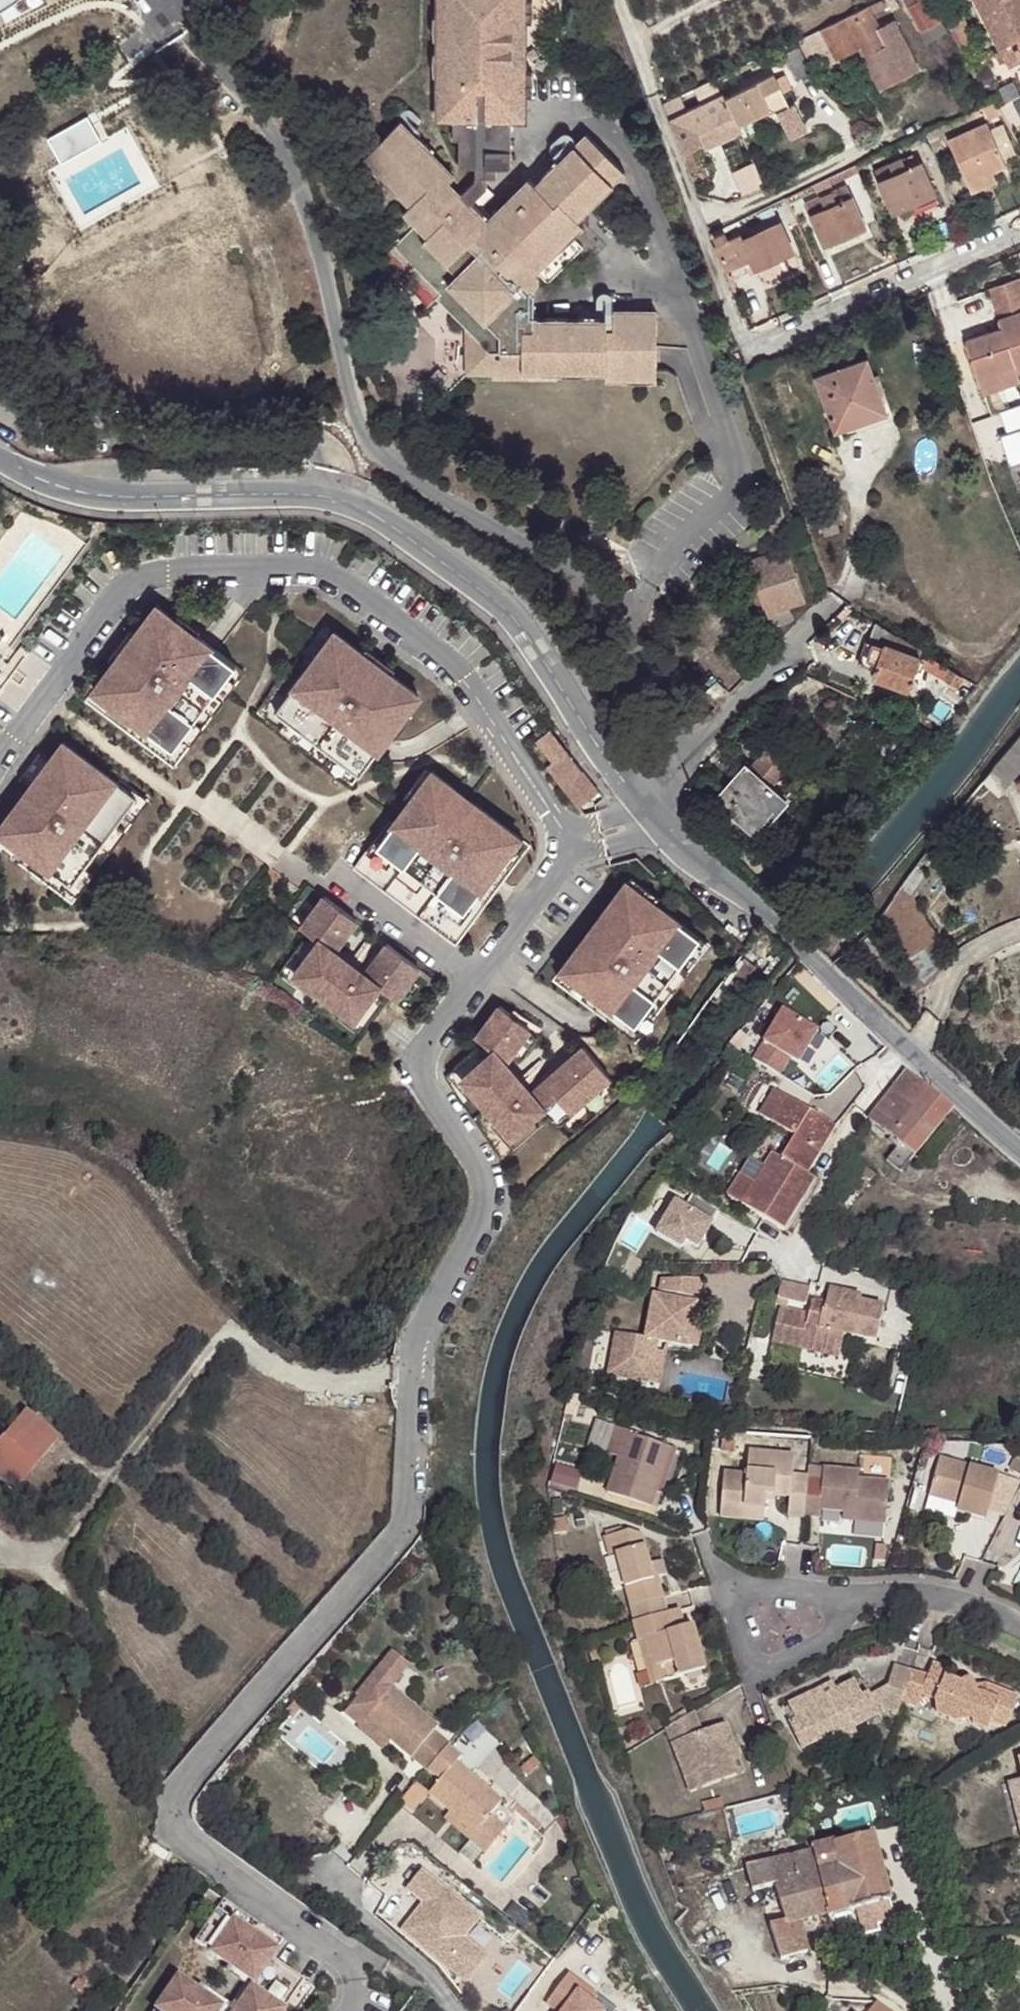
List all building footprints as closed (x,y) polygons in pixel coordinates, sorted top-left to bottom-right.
[(18,0),(0,0),(0,10),(18,0)] [(458,189),(468,198),(484,181),(485,179),(485,171),(498,170),(498,157),(509,158),(506,110),(509,103),(516,103),(515,92),(518,86),(527,86),(525,62),(517,62),(514,13),(523,12),(523,0),(427,0),(428,13),(421,13),(420,25),(422,37),(429,37),(430,49),(424,49),(423,60),(425,73),(432,72),(434,115),(448,115),(449,134),(456,134),(456,163),(473,162),(473,173),(458,189)] [(896,0),(889,0),(870,10),(873,16),(891,8),(893,13),(901,9),(896,0)] [(923,33),(941,23),(929,0),(904,0),(923,33)] [(1009,63),(1019,58),(1019,0),(979,0),(1009,63)] [(826,30),(824,27),(801,39),(806,49),(829,39),(839,59),(862,49),(866,58),(887,48),(882,32),(873,16),(870,10),(826,30)] [(976,40),(961,12),(946,20),(961,48),(976,40)] [(887,48),(866,58),(882,92),(920,74),(896,25),(882,32),(887,48)] [(839,59),(829,39),(806,49),(811,59),(818,55),(823,67),(839,59)] [(798,80),(813,73),(801,47),(786,55),(798,80)] [(823,67),(818,55),(811,59),(816,70),(823,67)] [(779,78),(785,91),(796,86),(790,72),(779,78)] [(791,104),(785,91),(779,78),(777,73),(727,96),(736,117),(741,128),(779,110),(792,138),(809,130),(796,102),(791,104)] [(722,93),(716,78),(697,88),(703,102),(722,93)] [(736,117),(727,96),(725,91),(722,93),(703,102),(671,116),(685,154),(692,151),(707,144),(702,132),(736,117)] [(988,100),(978,105),(983,118),(997,111),(996,108),(992,102),(992,100),(988,100)] [(742,130),(741,128),(736,117),(702,132),(707,144),(742,130)] [(441,289),(467,313),(466,317),(477,326),(479,374),(561,370),(561,363),(611,360),(612,367),(628,366),(628,369),(662,367),(658,294),(616,296),(616,306),(538,311),(537,279),(539,276),(540,269),(539,262),(582,212),(576,207),(621,157),(581,122),(533,175),(527,169),(486,214),(475,204),(468,198),(458,189),(445,177),(451,171),(394,118),(358,158),(372,171),(371,172),(395,195),(396,193),(407,204),(400,212),(412,223),(398,238),(446,284),(441,289)] [(89,119),(48,143),(61,166),(102,143),(89,119)] [(1005,162),(986,122),(946,140),(965,180),(991,169),(1005,162)] [(930,129),(921,134),(926,144),(934,140),(930,129)] [(685,154),(691,170),(698,167),(692,151),(685,154)] [(915,154),(900,162),(905,173),(920,166),(915,154)] [(905,173),(900,162),(873,174),(892,215),(933,195),(920,166),(905,173)] [(816,194),(856,175),(853,168),(813,188),(816,194)] [(994,177),(991,169),(965,180),(968,189),(994,177)] [(484,181),(468,198),(475,204),(491,187),(484,181)] [(822,247),(864,229),(846,186),(803,206),(822,247)] [(739,245),(748,264),(752,274),(780,261),(771,243),(781,239),(776,228),(739,245)] [(722,232),(713,236),(717,248),(714,249),(727,275),(748,264),(739,245),(737,238),(728,243),(722,232)] [(446,284),(398,238),(389,249),(401,261),(394,269),(419,293),(426,284),(436,294),(441,289),(446,284)] [(771,243),(780,261),(789,257),(781,239),(771,243)] [(980,389),(1000,383),(1019,377),(1019,288),(989,300),(1002,339),(966,351),(980,389)] [(885,409),(866,357),(816,376),(835,427),(885,409)] [(1000,383),(980,389),(982,397),(1003,391),(1000,383)] [(1009,435),(1019,431),(1019,407),(1001,413),(1009,435)] [(1001,438),(1013,468),(1019,466),(1019,431),(1009,435),(1001,438)] [(817,525),(822,538),(834,536),(830,521),(817,525)] [(768,613),(792,605),(808,599),(790,548),(750,562),(768,613)] [(796,616),(792,605),(768,613),(772,624),(796,616)] [(87,701),(177,769),(248,673),(198,636),(176,619),(159,606),(138,634),(126,650),(134,656),(125,668),(117,662),(87,701)] [(203,630),(180,614),(176,619),(198,636),(203,630)] [(423,695),(383,666),(378,664),(373,671),(361,662),(367,654),(327,625),(260,714),(356,786),(392,737),(409,714),(423,695)] [(926,653),(882,628),(876,641),(874,641),(865,662),(880,669),(878,675),(911,690),(922,666),(962,689),(967,679),(925,654),(926,653)] [(134,656),(126,650),(138,634),(133,630),(111,658),(117,662),(125,668),(134,656)] [(388,660),(371,648),(367,654),(361,662),(373,671),(378,664),(383,666),(388,660)] [(718,679),(704,692),(712,700),(725,687),(718,679)] [(398,742),(415,719),(409,714),(392,737),(398,742)] [(569,754),(552,733),(538,743),(555,765),(569,754)] [(1001,760),(995,777),(1007,790),(1019,776),(1019,739),(1001,760)] [(148,799),(135,790),(133,793),(66,743),(53,761),(42,775),(48,779),(39,790),(34,786),(0,832),(0,848),(75,904),(152,802),(148,799)] [(767,810),(775,816),(786,804),(769,790),(791,763),(771,745),(748,771),(744,768),(716,798),(750,829),(767,810)] [(48,779),(42,775),(53,761),(42,753),(23,779),(34,786),(39,790),(48,779)] [(601,796),(569,754),(555,765),(549,770),(580,812),(601,796)] [(459,945),(533,845),(479,805),(474,812),(457,800),(463,793),(435,773),(394,826),(390,823),(356,869),(459,945)] [(479,805),(463,793),(457,800),(474,812),(479,805)] [(757,836),(775,816),(767,810),(750,829),(757,836)] [(913,889),(936,856),(928,847),(871,932),(877,938),(889,921),(911,891),(913,889)] [(655,905),(662,896),(633,876),(629,882),(645,894),(643,896),(655,905)] [(655,905),(643,896),(645,894),(629,882),(608,909),(615,914),(603,930),(596,926),(555,980),(639,1044),(712,947),(655,905)] [(889,921),(929,980),(947,958),(935,937),(939,935),(911,891),(889,921)] [(381,999),(387,991),(400,1000),(413,981),(423,969),(391,945),(366,978),(335,954),(339,949),(359,922),(326,897),(303,929),(318,941),(308,955),(294,973),(312,987),(340,1008),(366,1027),(385,1002),(381,999)] [(603,930),(615,914),(608,909),(596,926),(603,930)] [(294,973),(308,955),(300,949),(281,974),(307,993),(312,987),(294,973)] [(366,978),(383,955),(378,951),(365,968),(339,949),(335,954),(366,978)] [(741,953),(708,996),(716,1001),(723,1006),(755,963),(741,953)] [(408,1006),(421,987),(413,981),(400,1000),(408,1006)] [(507,1065),(533,1029),(501,1005),(476,1037),(493,1049),(488,1056),(478,1049),(456,1071),(477,1095),(494,1114),(516,1138),(539,1118),(536,1113),(543,1107),(559,1125),(613,1077),(587,1047),(533,1094),(507,1065)] [(367,1028),(340,1008),(336,1014),(362,1034),(367,1028)] [(782,1008),(751,1058),(778,1074),(788,1057),(797,1061),(816,1030),(782,1008)] [(914,1154),(953,1106),(907,1070),(880,1107),(869,1121),(900,1144),(914,1154)] [(477,1095),(456,1071),(450,1076),(472,1100),(477,1095)] [(839,1129),(775,1091),(760,1116),(796,1137),(782,1160),(773,1155),(766,1167),(756,1184),(741,1176),(728,1198),(786,1232),(817,1180),(811,1176),(839,1129)] [(516,1138),(494,1114),(489,1119),(510,1143),(516,1138)] [(914,1154),(900,1144),(887,1160),(900,1170),(914,1154)] [(756,1184),(766,1167),(752,1159),(741,1176),(756,1184)] [(864,1169),(851,1184),(860,1192),(873,1176),(864,1169)] [(719,1211),(694,1196),(684,1209),(676,1204),(657,1235),(681,1249),(686,1240),(697,1247),(719,1211)] [(661,1280),(658,1293),(699,1299),(701,1280),(661,1280)] [(802,1306),(806,1289),(785,1284),(781,1284),(776,1288),(773,1303),(783,1306),(784,1301),(802,1306)] [(775,1308),(767,1343),(824,1356),(838,1346),(840,1334),(873,1342),(880,1307),(857,1301),(858,1296),(825,1289),(822,1305),(807,1301),(804,1315),(775,1308)] [(690,1350),(698,1304),(653,1296),(645,1340),(616,1336),(609,1380),(651,1386),(656,1354),(648,1352),(650,1343),(666,1346),(690,1350)] [(703,1305),(698,1304),(690,1350),(695,1350),(703,1305)] [(656,1354),(651,1386),(659,1388),(666,1346),(650,1343),(648,1352),(656,1354)] [(838,1346),(824,1356),(835,1358),(838,1346)] [(11,1489),(51,1441),(26,1421),(0,1453),(0,1480),(11,1489)] [(672,1449),(614,1429),(604,1455),(618,1459),(607,1494),(651,1508),(672,1449)] [(804,1518),(807,1480),(793,1478),(795,1456),(749,1454),(747,1476),(724,1474),(721,1506),(765,1509),(766,1496),(790,1499),(789,1516),(804,1518)] [(941,1459),(930,1500),(960,1508),(958,1514),(987,1522),(1000,1476),(941,1459)] [(823,1481),(825,1471),(807,1470),(807,1480),(823,1481)] [(823,1481),(807,1480),(804,1518),(820,1519),(821,1512),(855,1515),(856,1515),(856,1516),(855,1522),(859,1522),(886,1524),(890,1483),(859,1480),(860,1474),(832,1472),(825,1471),(823,1481)] [(930,1500),(928,1506),(958,1514),(960,1508),(930,1500)] [(764,1522),(765,1509),(721,1506),(720,1518),(764,1522)] [(565,1515),(550,1518),(553,1531),(567,1529),(565,1515)] [(630,1586),(635,1602),(663,1594),(657,1575),(652,1576),(648,1562),(640,1532),(629,1529),(612,1533),(617,1551),(616,1552),(625,1586),(630,1586)] [(617,1551),(612,1533),(604,1535),(610,1552),(616,1552),(617,1551)] [(665,1559),(648,1562),(652,1576),(657,1575),(669,1573),(665,1559)] [(635,1602),(638,1618),(667,1610),(663,1594),(635,1602)] [(681,1606),(667,1610),(672,1629),(686,1626),(681,1606)] [(638,1618),(633,1620),(639,1640),(646,1638),(658,1682),(706,1669),(693,1624),(686,1626),(672,1629),(667,1610),(638,1618)] [(646,1638),(639,1640),(652,1684),(658,1682),(646,1638)] [(603,1647),(591,1649),(594,1657),(605,1654),(603,1647)] [(399,1670),(383,1657),(367,1676),(384,1690),(399,1670)] [(911,1672),(903,1702),(918,1706),(923,1695),(937,1701),(938,1715),(957,1721),(973,1720),(974,1725),(989,1730),(993,1722),(1007,1727),(1018,1697),(986,1684),(977,1693),(978,1692),(978,1686),(974,1681),(968,1679),(960,1683),(947,1678),(946,1668),(933,1664),(928,1676),(911,1672)] [(882,1709),(899,1714),(903,1702),(911,1672),(895,1667),(889,1686),(882,1709)] [(384,1690),(367,1676),(349,1697),(352,1699),(338,1715),(352,1728),(358,1721),(383,1742),(420,1773),(421,1772),(441,1749),(425,1736),(430,1729),(384,1690)] [(812,1694),(788,1705),(796,1721),(789,1724),(801,1750),(822,1739),(826,1748),(857,1733),(854,1727),(880,1715),(878,1710),(871,1695),(870,1694),(863,1697),(855,1681),(837,1689),(815,1700),(812,1694)] [(812,1694),(815,1700),(837,1689),(835,1684),(812,1694)] [(882,1709),(889,1686),(871,1695),(878,1710),(882,1709)] [(668,1718),(672,1724),(689,1715),(685,1707),(668,1718)] [(672,1724),(666,1728),(691,1792),(738,1774),(719,1726),(702,1732),(694,1711),(691,1713),(689,1715),(672,1724)] [(377,1749),(383,1742),(358,1721),(352,1728),(377,1749)] [(719,1726),(738,1774),(745,1771),(726,1723),(719,1726)] [(453,1759),(441,1749),(421,1772),(434,1783),(448,1765),(453,1759)] [(493,1803),(448,1765),(434,1783),(423,1796),(444,1815),(468,1835),(482,1817),(493,1803)] [(410,1785),(394,1804),(407,1815),(423,1796),(410,1785)] [(724,1806),(722,1797),(703,1801),(705,1811),(724,1806)] [(525,1819),(508,1805),(502,1813),(519,1827),(525,1819)] [(438,1822),(462,1842),(468,1835),(444,1815),(438,1822)] [(468,1835),(462,1842),(478,1856),(498,1831),(482,1817),(468,1835)] [(813,1830),(804,1832),(809,1849),(812,1852),(814,1851),(828,1912),(829,1916),(855,1910),(861,1933),(878,1929),(876,1922),(893,1918),(888,1901),(891,1901),(874,1834),(817,1847),(813,1830)] [(462,1842),(453,1853),(469,1867),(478,1856),(462,1842)] [(828,1912),(814,1851),(812,1852),(747,1866),(753,1889),(776,1884),(786,1919),(770,1923),(781,1960),(808,1952),(800,1918),(828,1912)] [(297,1988),(264,1965),(277,1947),(217,1907),(188,1950),(248,1990),(242,1998),(241,1996),(230,2010),(281,2010),(297,1988)] [(561,1970),(540,1998),(555,2009),(554,2010),(603,2010),(604,2010),(586,1997),(590,1991),(561,1970)] [(176,1988),(170,1997),(165,1994),(153,2010),(210,2010),(176,1988)] [(281,2010),(291,2010),(303,1992),(297,1988),(281,2010)] [(874,2001),(866,2010),(886,2010),(874,2001)]
